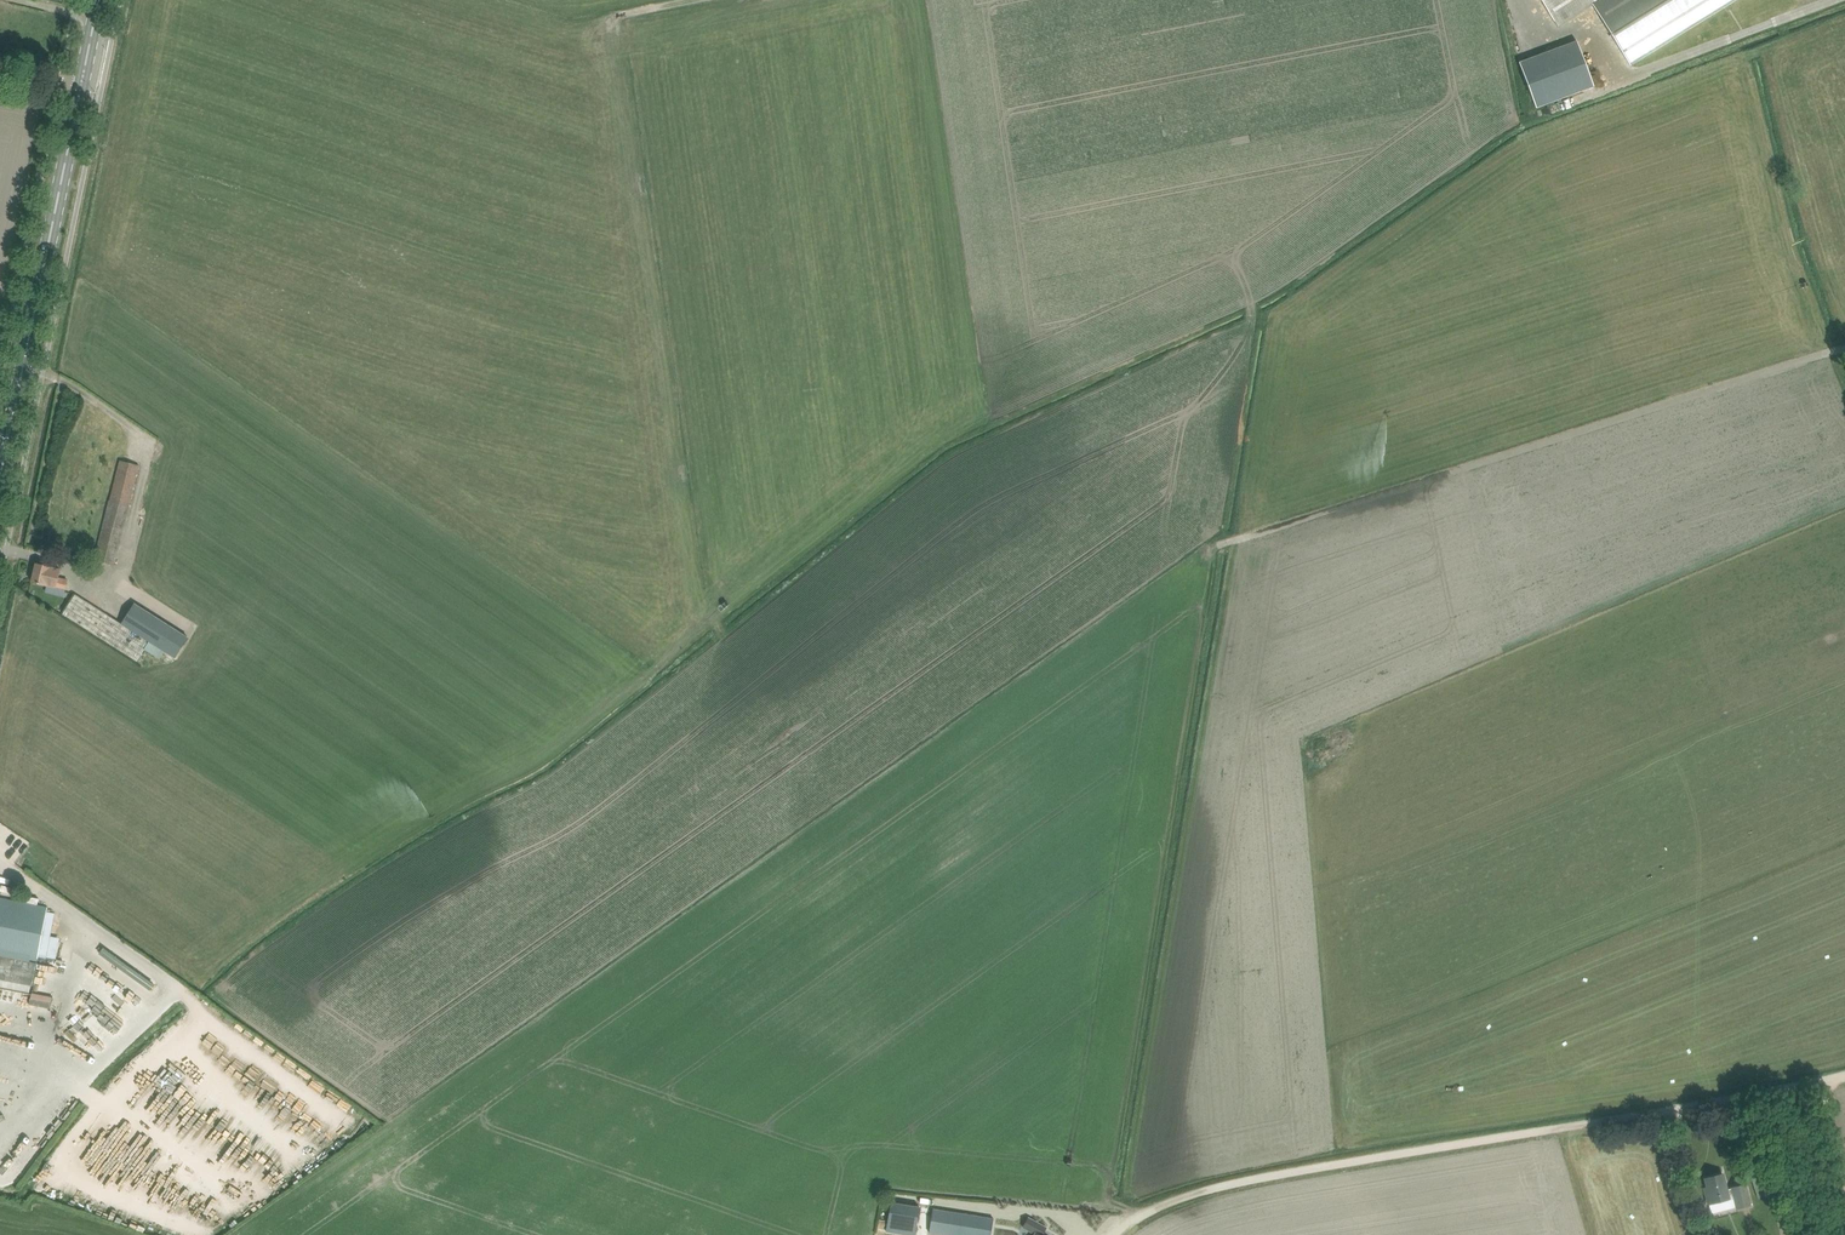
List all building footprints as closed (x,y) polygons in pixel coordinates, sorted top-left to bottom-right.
[(1558,27),(1593,5),(1630,65),(1736,0),(1541,0),(1558,27)] [(1577,41),(1519,62),(1536,108),(1594,86),(1577,41)] [(94,560),(106,563),(114,565),(129,506),(128,505),(139,465),(120,460),(110,501),(109,501),(94,560)] [(32,582),(43,585),(47,585),(47,584),(56,587),(55,592),(64,594),(68,579),(59,577),(61,570),(36,563),(32,582)] [(84,599),(75,594),(62,614),(137,661),(145,649),(160,659),(165,651),(175,657),(188,637),(134,603),(122,623),(97,608),(101,602),(88,593),(84,599)] [(138,662),(144,665),(147,657),(142,654),(138,662)] [(29,994),(31,985),(32,985),(37,963),(45,965),(56,967),(58,959),(56,959),(57,954),(60,939),(60,937),(51,936),(55,913),(47,911),(47,907),(39,905),(33,904),(32,904),(21,902),(0,898),(0,988),(29,994)] [(1745,1162),(1754,1187),(1763,1184),(1758,1170),(1756,1171),(1752,1160),(1745,1162)] [(1726,1189),(1722,1174),(1705,1178),(1709,1194),(1706,1194),(1708,1204),(1734,1197),(1736,1208),(1751,1205),(1745,1184),(1726,1189)] [(920,1206),(890,1201),(885,1231),(909,1234),(916,1234),(920,1206)] [(1000,1219),(932,1209),(929,1232),(950,1234),(1010,1234),(1012,1221),(1000,1219)] [(1046,1227),(1029,1218),(1024,1227),(1035,1233),(1035,1234),(1041,1234),(1046,1227)]
